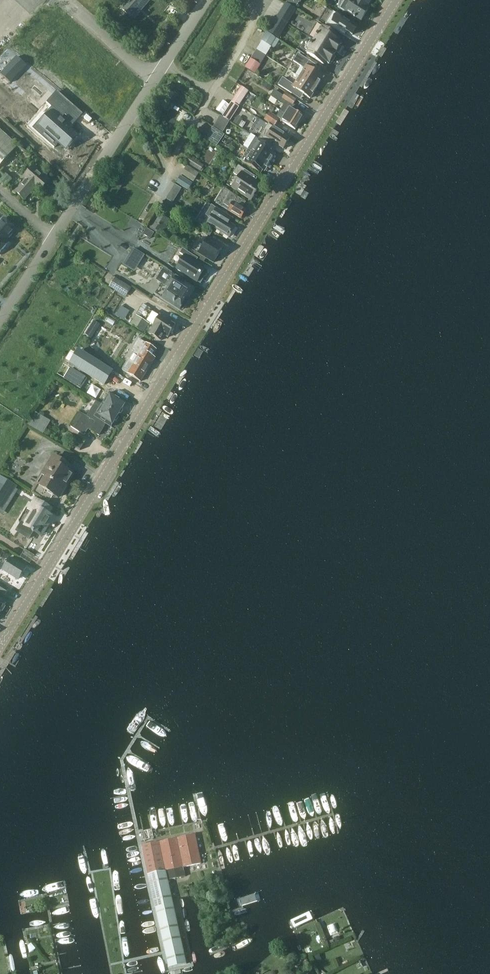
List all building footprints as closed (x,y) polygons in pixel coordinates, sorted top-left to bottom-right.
[(150,0),(127,0),(121,7),(134,18),(150,0)] [(371,0),(346,0),(340,9),(361,22),(370,6),(368,5),(371,0)] [(287,24),(296,10),(286,4),(279,15),(277,18),(287,24)] [(352,38),(357,29),(358,27),(351,23),(350,25),(331,14),(326,23),(352,38)] [(278,38),(287,24),(277,18),(273,24),(268,32),(278,38)] [(308,37),(335,54),(336,52),(338,53),(342,46),(340,45),(342,43),(338,41),(340,38),(316,24),(308,37)] [(267,32),(267,33),(256,50),(266,56),(271,47),(276,38),(267,32)] [(308,37),(300,50),(324,65),(325,62),(329,64),(330,62),(332,63),(336,56),(334,55),(335,54),(308,37)] [(266,56),(256,50),(245,67),(255,74),(266,56)] [(304,68),(300,76),(318,87),(324,76),(309,67),(312,62),(298,54),(293,62),(304,68)] [(14,69),(22,60),(17,56),(1,74),(10,83),(19,73),(14,69)] [(251,88),(259,76),(251,72),(244,83),(251,88)] [(318,87),(300,76),(294,85),(284,78),(279,86),(293,94),(296,88),(311,97),(318,87)] [(243,100),(249,92),(241,87),(236,95),(243,100)] [(296,99),(285,93),(277,88),(275,91),(274,91),(271,97),(283,105),(280,110),(300,123),(304,116),(295,110),(297,107),(293,105),(296,99)] [(230,121),(239,107),(232,102),(222,116),(230,121)] [(269,113),(264,120),(274,126),(279,119),(296,130),(300,123),(280,110),(276,118),(269,113)] [(40,131),(65,151),(77,137),(52,117),(40,131)] [(287,135),(274,127),(258,118),(249,133),(252,135),(259,139),(270,146),(270,147),(270,146),(273,142),(284,149),(286,146),(289,145),(288,142),(291,138),(287,135)] [(0,129),(0,167),(19,146),(0,129)] [(269,150),(271,147),(270,147),(270,146),(259,139),(252,135),(244,147),(249,150),(270,163),(271,162),(273,162),(275,160),(274,158),(276,154),(269,150)] [(270,163),(249,150),(244,147),(237,158),(242,161),(257,171),(259,167),(265,171),(268,168),(269,168),(271,165),(270,164),(270,163)] [(204,166),(190,157),(187,163),(200,171),(204,166)] [(41,190),(50,180),(33,166),(24,176),(26,178),(16,191),(25,198),(35,186),(41,190)] [(250,199),(260,184),(255,181),(257,177),(239,166),(227,184),(250,199)] [(188,167),(183,174),(193,180),(198,173),(188,167)] [(181,176),(178,182),(188,189),(192,183),(181,176)] [(166,199),(172,203),(181,188),(175,185),(166,199)] [(244,201),(225,189),(216,203),(242,218),(246,210),(241,207),(244,201)] [(239,222),(217,208),(209,203),(197,222),(200,224),(205,227),(208,223),(230,237),(236,226),(227,221),(230,217),(239,222)] [(160,235),(161,234),(162,234),(171,220),(159,213),(150,227),(151,227),(150,229),(160,235)] [(0,223),(0,253),(10,242),(7,240),(17,229),(4,218),(0,223)] [(208,237),(198,253),(214,263),(223,246),(208,237)] [(198,259),(183,250),(179,247),(169,265),(177,270),(197,282),(205,269),(192,261),(195,257),(198,259)] [(134,249),(130,254),(141,261),(144,256),(134,249)] [(188,290),(190,285),(164,270),(157,282),(161,284),(155,294),(181,309),(182,307),(184,309),(189,300),(187,299),(191,292),(188,290)] [(126,297),(131,288),(115,278),(109,287),(126,297)] [(168,337),(176,325),(161,315),(160,317),(155,314),(156,312),(143,304),(130,324),(144,333),(150,323),(154,326),(150,333),(161,340),(165,335),(168,337)] [(122,305),(117,314),(126,320),(132,310),(122,305)] [(91,338),(100,325),(94,321),(85,334),(91,338)] [(156,350),(138,339),(131,350),(134,351),(124,367),(130,370),(135,363),(148,370),(152,362),(150,361),(156,350)] [(78,350),(70,364),(78,369),(83,372),(104,385),(113,371),(78,350)] [(130,370),(124,367),(122,370),(141,381),(148,370),(135,363),(130,370)] [(87,378),(81,375),(83,372),(78,369),(76,372),(70,368),(64,379),(80,389),(87,378)] [(107,392),(107,393),(98,387),(91,398),(119,415),(127,403),(111,393),(110,394),(107,392)] [(119,415),(91,398),(81,414),(79,413),(71,426),(75,429),(84,435),(88,429),(99,435),(106,424),(112,427),(119,415)] [(45,432),(52,419),(36,411),(30,424),(45,432)] [(81,450),(85,444),(75,437),(71,444),(81,450)] [(52,456),(35,483),(59,498),(73,474),(68,471),(71,467),(52,456)] [(3,510),(18,486),(0,475),(0,508),(3,510)] [(51,509),(35,499),(30,509),(28,508),(27,508),(26,509),(23,513),(20,519),(19,521),(19,522),(20,523),(22,524),(17,532),(29,539),(33,532),(34,533),(34,532),(40,535),(44,528),(46,529),(53,517),(44,512),(47,507),(51,509)] [(30,561),(35,554),(26,548),(22,555),(30,561)] [(25,568),(9,558),(2,569),(18,579),(25,568)] [(5,595),(9,589),(0,584),(0,592),(5,595)] [(141,845),(148,874),(201,863),(195,834),(141,845)] [(187,964),(168,880),(166,871),(148,874),(168,967),(187,964)] [(259,895),(238,901),(241,910),(262,903),(259,895)]
